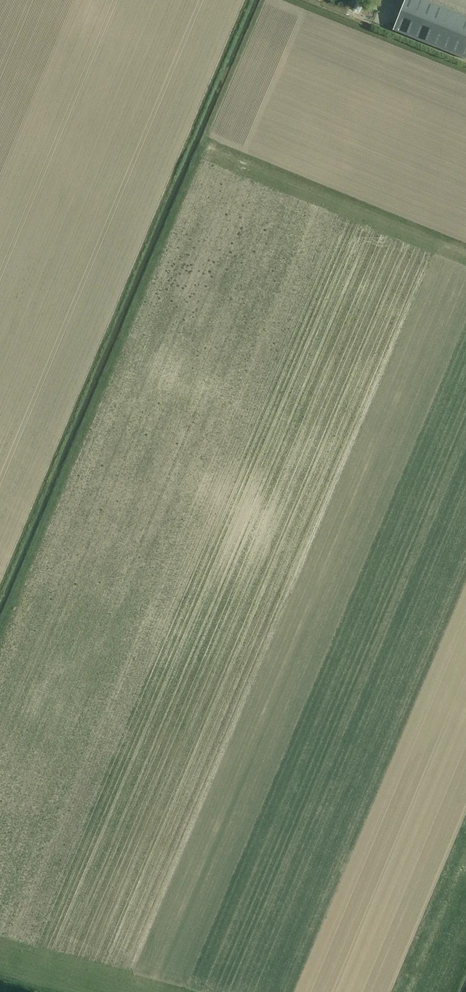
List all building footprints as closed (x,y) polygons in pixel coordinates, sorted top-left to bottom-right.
[(426,0),(405,0),(393,30),(465,59),(465,16),(426,0)]
